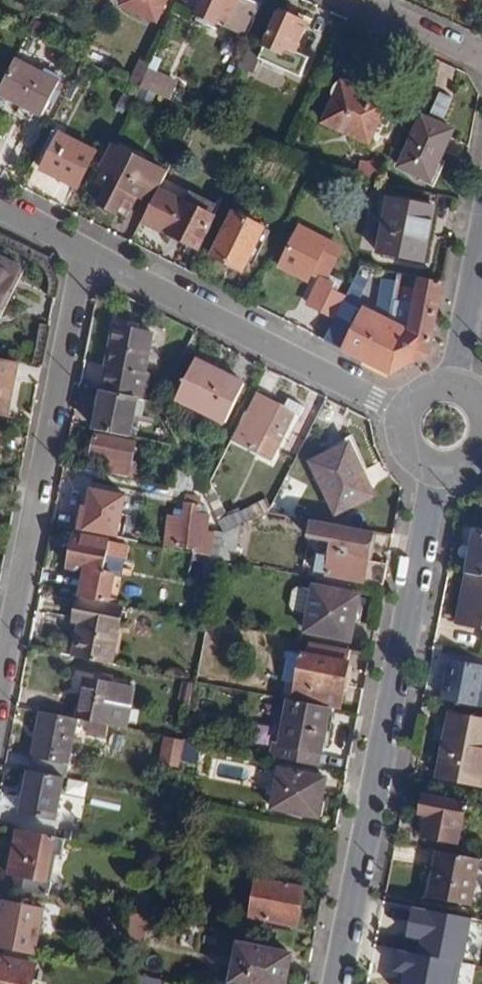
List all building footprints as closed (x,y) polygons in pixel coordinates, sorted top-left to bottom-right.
[(120,5),(158,22),(168,0),(122,0),(120,5)] [(248,19),(255,5),(244,0),(205,0),(198,14),(241,34),(248,19)] [(255,5),(248,19),(251,20),(258,7),(255,5)] [(240,61),(237,66),(252,72),(259,57),(300,76),(309,56),(296,50),(307,23),(282,12),(265,48),(249,40),(247,45),(240,61)] [(225,54),(240,61),(247,45),(233,38),(225,54)] [(37,44),(30,40),(26,50),(33,53),(37,44)] [(60,60),(63,55),(54,50),(51,56),(60,60)] [(0,86),(0,95),(42,116),(58,82),(14,59),(0,86)] [(138,87),(168,101),(176,84),(147,70),(138,87)] [(379,119),(386,104),(343,84),(324,122),(368,143),(379,119)] [(441,119),(453,95),(442,90),(431,115),(441,119)] [(396,108),(386,104),(379,119),(389,123),(396,108)] [(453,129),(423,115),(399,167),(430,181),(453,129)] [(77,187),(95,151),(60,133),(42,169),(77,187)] [(151,203),(158,188),(166,172),(109,145),(100,166),(106,169),(99,184),(108,188),(100,203),(117,211),(121,204),(124,197),(134,202),(138,196),(151,203)] [(385,175),(389,165),(373,158),(368,167),(385,175)] [(210,214),(215,205),(190,193),(185,202),(158,188),(151,203),(143,220),(197,247),(213,216),(210,214)] [(131,209),(134,202),(124,197),(121,204),(131,209)] [(424,260),(434,208),(390,200),(380,251),(424,260)] [(243,270),(265,229),(234,214),(214,255),(243,270)] [(309,280),(316,265),(322,253),(337,260),(343,247),(300,227),(281,266),(309,280)] [(322,253),(316,265),(331,273),(337,260),(322,253)] [(16,275),(20,266),(0,255),(0,267),(16,275)] [(0,267),(0,306),(16,275),(0,267)] [(362,267),(358,274),(370,280),(373,274),(362,267)] [(395,301),(406,303),(410,276),(399,274),(398,281),(395,301)] [(339,312),(325,339),(394,373),(430,356),(443,282),(420,278),(415,304),(406,303),(395,301),(398,281),(381,279),(374,315),(363,309),(361,310),(344,302),(339,312)] [(324,304),(339,312),(344,302),(351,288),(336,281),(324,304)] [(111,371),(107,392),(133,398),(137,376),(141,377),(149,331),(115,325),(108,370),(111,371)] [(7,417),(18,362),(0,358),(0,415),(7,417)] [(245,384),(196,360),(177,399),(226,423),(245,384)] [(101,391),(95,429),(130,436),(137,398),(133,398),(107,392),(101,391)] [(244,413),(231,439),(248,449),(248,450),(271,461),(296,413),(284,407),(258,394),(247,415),(244,413)] [(284,407),(296,413),(300,415),(305,407),(288,399),(284,407)] [(131,468),(135,445),(96,436),(92,455),(108,459),(106,471),(145,479),(147,472),(131,468)] [(373,495),(350,445),(311,463),(336,513),(373,495)] [(214,488),(204,493),(225,534),(242,526),(246,524),(241,511),(228,517),(214,488)] [(277,497),(272,507),(270,512),(291,516),(295,507),(277,497)] [(267,499),(241,511),(246,524),(270,512),(272,507),(267,499)] [(197,549),(195,555),(206,558),(219,560),(225,534),(209,530),(210,517),(205,505),(184,502),(182,516),(169,514),(164,543),(197,549)] [(369,563),(374,533),(310,520),(306,539),(330,543),(328,555),(369,563)] [(116,525),(114,539),(128,542),(131,528),(116,525)] [(242,526),(225,534),(219,560),(235,563),(242,526)] [(474,531),(466,574),(481,577),(481,532),(474,531)] [(87,571),(82,598),(111,604),(117,572),(105,570),(107,556),(127,559),(130,547),(76,536),(70,568),(87,571)] [(382,588),(386,566),(369,563),(328,555),(327,561),(316,559),(314,568),(325,571),(325,577),(382,588)] [(204,577),(216,580),(219,560),(206,558),(204,577)] [(466,574),(458,621),(481,625),(481,577),(466,574)] [(350,639),(358,596),(315,588),(313,596),(299,593),(293,597),(291,609),(294,613),(310,617),(306,631),(350,639)] [(81,623),(74,658),(111,666),(123,607),(111,604),(82,598),(79,598),(75,622),(81,623)] [(342,694),(348,665),(302,656),(297,685),(342,694)] [(442,700),(477,706),(481,678),(481,666),(450,659),(448,671),(439,669),(438,679),(446,680),(442,700)] [(102,674),(101,681),(118,684),(119,678),(102,674)] [(88,679),(79,720),(89,722),(106,725),(111,703),(130,706),(133,687),(118,684),(101,681),(88,679)] [(330,708),(289,701),(278,759),(318,767),(330,708)] [(42,713),(31,771),(63,777),(64,778),(75,720),(42,713)] [(451,714),(439,776),(481,784),(481,719),(451,714)] [(106,725),(89,722),(86,735),(106,738),(108,726),(106,725)] [(202,731),(187,728),(184,741),(199,744),(202,731)] [(178,764),(182,743),(167,740),(163,761),(178,764)] [(184,741),(181,760),(199,764),(202,744),(199,744),(184,741)] [(31,771),(24,770),(20,794),(26,795),(31,771)] [(318,817),(326,779),(281,770),(274,807),(318,817)] [(31,771),(26,795),(22,812),(54,819),(63,777),(31,771)] [(68,782),(68,796),(86,796),(87,783),(68,782)] [(457,842),(464,802),(423,793),(418,812),(426,814),(423,835),(457,842)] [(51,886),(58,837),(13,831),(6,880),(51,886)] [(481,859),(440,850),(430,897),(472,905),(481,859)] [(261,864),(258,879),(304,888),(307,873),(261,864)] [(304,888),(258,879),(251,917),(297,926),(304,888)] [(0,923),(0,948),(13,951),(35,956),(43,912),(4,904),(0,923)] [(460,916),(435,911),(431,930),(457,934),(460,916)] [(165,921),(150,917),(150,922),(147,938),(161,941),(165,921)] [(131,935),(147,938),(150,922),(134,919),(131,935)] [(447,944),(399,934),(389,980),(409,983),(439,983),(440,980),(452,983),(457,956),(445,954),(447,944)] [(291,955),(239,945),(233,983),(240,983),(285,983),(291,955)] [(35,956),(13,951),(12,959),(35,963),(47,966),(48,958),(35,956)] [(12,959),(0,956),(0,983),(31,983),(35,963),(12,959)]
